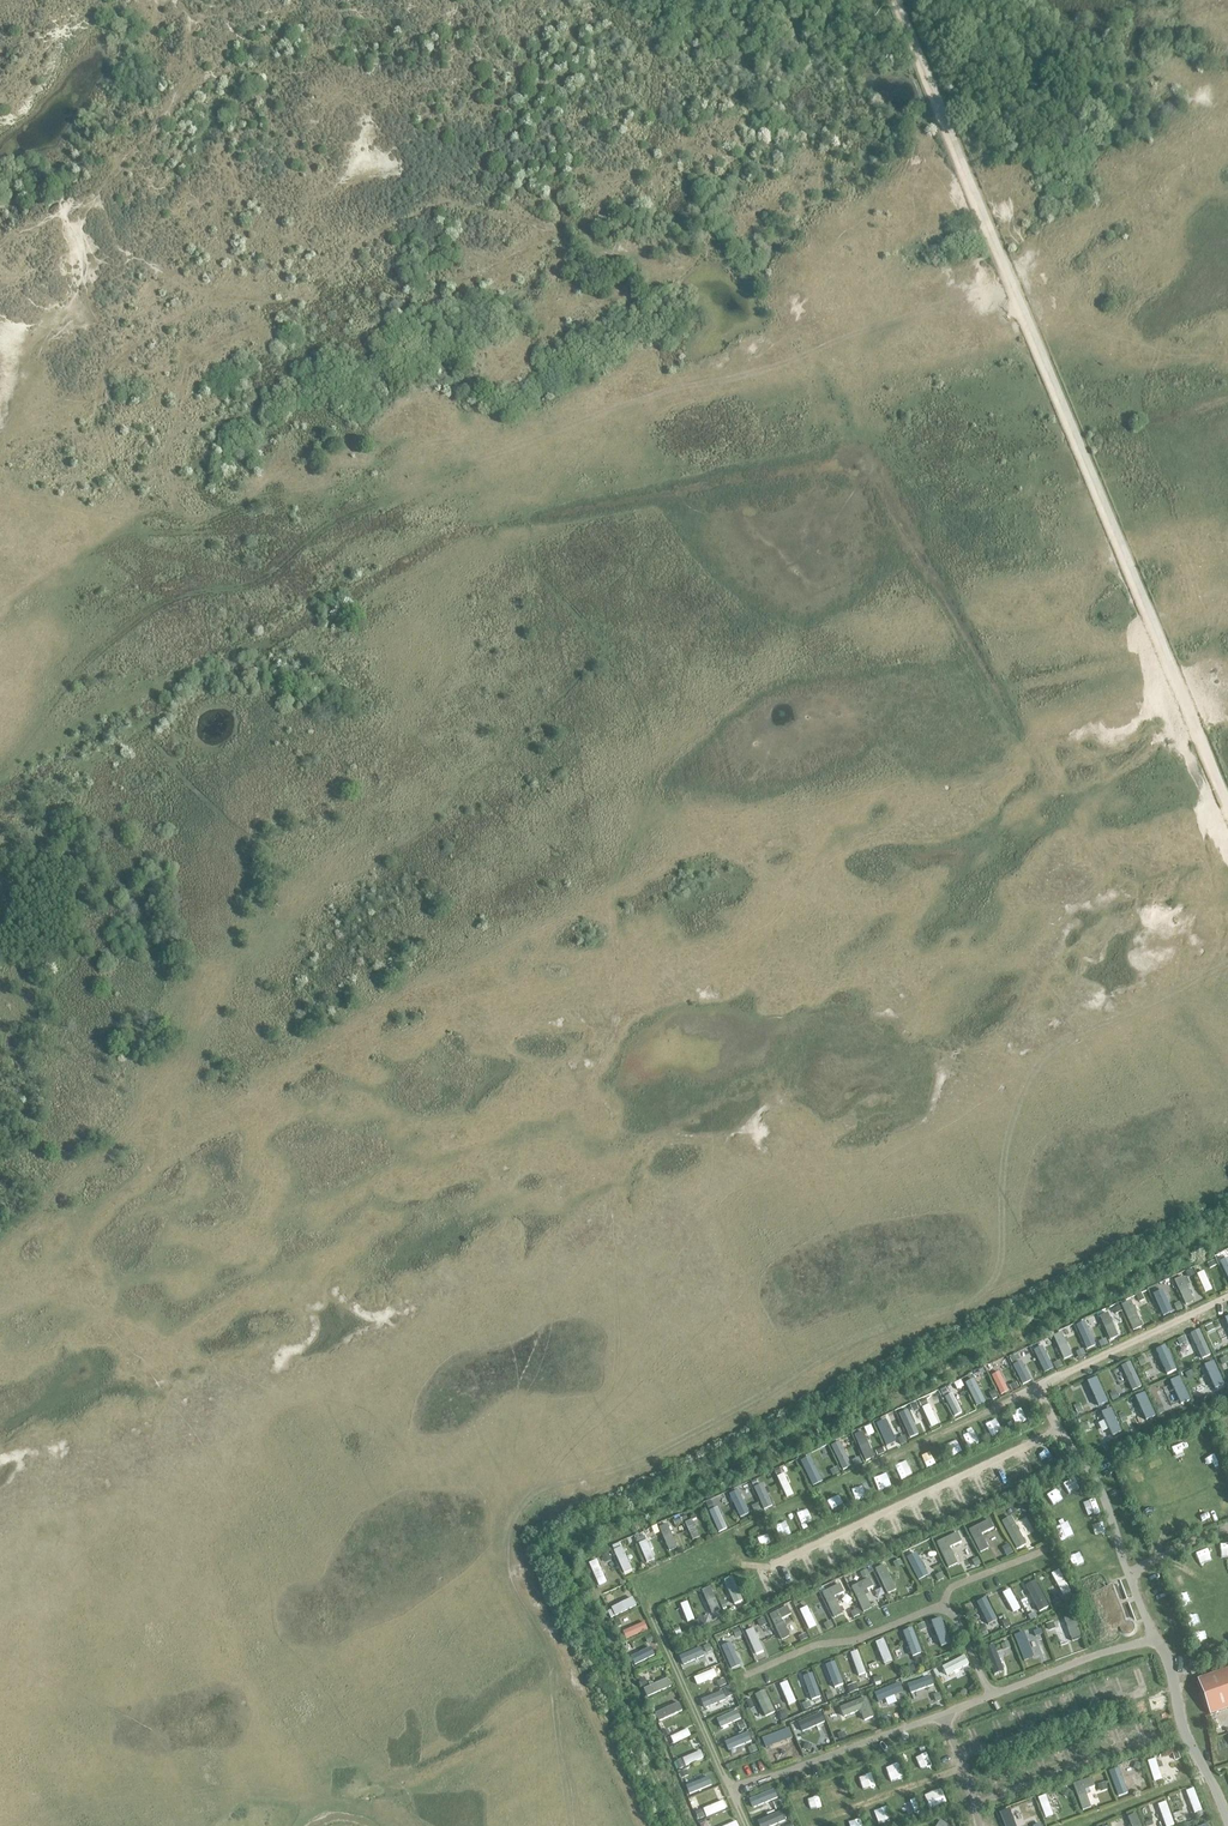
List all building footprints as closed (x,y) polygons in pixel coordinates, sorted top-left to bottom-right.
[(1227,1279),(1227,1278),(1227,1264),(1225,1258),(1219,1261),(1227,1279)] [(1197,1275),(1205,1293),(1212,1291),(1207,1280),(1211,1278),(1207,1270),(1197,1275)] [(1174,1281),(1186,1306),(1194,1302),(1187,1287),(1190,1285),(1186,1278),(1184,1280),(1182,1277),(1174,1281)] [(1155,1294),(1163,1313),(1170,1310),(1165,1298),(1168,1297),(1166,1293),(1163,1294),(1162,1291),(1155,1294)] [(1121,1306),(1133,1331),(1142,1327),(1131,1302),(1121,1306)] [(1100,1317),(1110,1341),(1118,1337),(1111,1321),(1113,1320),(1111,1315),(1109,1316),(1108,1313),(1100,1317)] [(1076,1325),(1087,1349),(1093,1346),(1082,1322),(1076,1325)] [(1196,1333),(1199,1340),(1221,1330),(1217,1322),(1203,1329),(1202,1326),(1195,1329),(1197,1332),(1196,1333)] [(1054,1337),(1064,1360),(1072,1357),(1066,1344),(1069,1342),(1066,1335),(1063,1337),(1061,1333),(1058,1335),(1057,1332),(1051,1335),(1052,1337),(1054,1337)] [(1175,1342),(1178,1348),(1194,1341),(1191,1334),(1187,1336),(1186,1334),(1182,1336),(1183,1338),(1175,1342)] [(1034,1353),(1041,1369),(1047,1366),(1040,1350),(1034,1353)] [(1007,1356),(1019,1381),(1025,1378),(1014,1353),(1007,1356)] [(988,1373),(998,1392),(1004,1389),(1002,1385),(1007,1383),(1000,1370),(996,1372),(998,1375),(997,1375),(995,1370),(988,1373)] [(984,1396),(975,1381),(969,1384),(970,1386),(967,1388),(970,1393),(973,1392),(977,1400),(984,1396)] [(945,1397),(953,1414),(960,1411),(951,1394),(945,1397)] [(922,1408),(931,1428),(938,1425),(932,1412),(935,1411),(933,1406),(930,1407),(929,1405),(922,1408)] [(898,1414),(909,1437),(917,1434),(906,1410),(898,1414)] [(875,1425),(887,1448),(895,1443),(884,1420),(875,1425)] [(834,1450),(843,1468),(849,1465),(841,1447),(834,1450)] [(836,1471),(827,1452),(820,1455),(821,1457),(818,1458),(825,1474),(828,1472),(829,1475),(836,1471)] [(777,1477),(787,1499),(794,1496),(784,1474),(777,1477)] [(754,1488),(763,1508),(769,1505),(760,1485),(754,1488)] [(728,1493),(739,1516),(746,1512),(736,1489),(728,1493)] [(707,1510),(715,1527),(721,1524),(717,1515),(720,1513),(717,1508),(715,1509),(713,1505),(711,1506),(710,1501),(703,1504),(706,1510),(707,1510)] [(676,1526),(682,1522),(680,1517),(673,1521),(676,1526)] [(1002,1523),(1017,1550),(1026,1545),(1011,1517),(1002,1523)] [(685,1524),(693,1541),(699,1538),(692,1521),(685,1524)] [(969,1531),(980,1553),(988,1549),(981,1535),(993,1529),(989,1521),(969,1531)] [(659,1528),(670,1552),(678,1548),(673,1537),(671,1532),(673,1531),(672,1528),(669,1529),(667,1525),(659,1528)] [(937,1543),(949,1569),(957,1565),(949,1548),(961,1543),(957,1534),(937,1543)] [(639,1545),(647,1563),(655,1560),(651,1551),(653,1550),(651,1544),(648,1545),(647,1541),(646,1541),(644,1537),(644,1538),(637,1540),(636,1541),(638,1545),(639,1545)] [(614,1551),(624,1574),(632,1571),(622,1548),(621,1548),(619,1544),(613,1546),(615,1551),(614,1551)] [(1002,1549),(1007,1557),(1013,1552),(1008,1545),(1002,1549)] [(906,1556),(919,1583),(927,1579),(914,1552),(906,1556)] [(589,1564),(599,1586),(606,1583),(597,1561),(589,1564)] [(875,1570),(888,1595),(896,1591),(884,1566),(875,1570)] [(1052,1575),(1063,1596),(1070,1592),(1059,1571),(1052,1575)] [(724,1581),(735,1605),(743,1601),(732,1578),(724,1581)] [(851,1588),(864,1613),(872,1609),(865,1597),(869,1595),(867,1591),(873,1588),(869,1579),(851,1588)] [(822,1593),(835,1618),(842,1615),(834,1598),(844,1593),(840,1585),(822,1593)] [(1029,1590),(1041,1612),(1049,1608),(1037,1586),(1029,1590)] [(1132,1623),(1127,1623),(1113,1586),(1096,1593),(1107,1620),(1112,1618),(1115,1626),(1120,1625),(1122,1632),(1126,1635),(1130,1636),(1135,1633),(1136,1629),(1135,1626),(1132,1623)] [(720,1611),(710,1588),(702,1591),(708,1605),(706,1606),(708,1611),(710,1610),(712,1615),(720,1611)] [(1003,1594),(1013,1612),(1019,1608),(1009,1591),(1003,1594)] [(632,1599),(612,1609),(612,1610),(608,1612),(611,1618),(616,1616),(636,1607),(632,1599)] [(797,1604),(807,1626),(815,1622),(804,1600),(797,1604)] [(980,1604),(989,1623),(996,1619),(987,1600),(980,1604)] [(681,1604),(689,1622),(695,1619),(688,1602),(681,1604)] [(770,1616),(782,1641),(790,1637),(782,1620),(791,1616),(787,1607),(770,1616)] [(710,1612),(703,1615),(703,1616),(701,1617),(703,1622),(706,1621),(706,1622),(713,1619),(713,1618),(715,1617),(714,1614),(711,1615),(710,1612)] [(744,1627),(755,1653),(764,1649),(756,1632),(766,1628),(762,1619),(744,1627)] [(934,1624),(941,1643),(949,1640),(942,1622),(934,1624)] [(623,1632),(626,1640),(648,1631),(645,1623),(623,1632)] [(905,1632),(912,1652),(919,1650),(911,1629),(905,1632)] [(721,1644),(724,1652),(732,1649),(728,1641),(726,1642),(725,1639),(720,1641),(721,1644)] [(876,1643),(884,1665),(892,1661),(884,1640),(876,1643)] [(706,1647),(688,1654),(691,1660),(701,1656),(702,1658),(703,1658),(704,1659),(705,1659),(704,1655),(708,1653),(706,1647)] [(850,1654),(858,1676),(865,1673),(857,1651),(850,1654)] [(726,1655),(733,1669),(739,1666),(732,1652),(726,1655)] [(961,1659),(944,1668),(948,1674),(964,1666),(961,1659)] [(828,1665),(836,1686),(843,1683),(835,1662),(828,1665)] [(904,1669),(908,1677),(916,1673),(913,1666),(904,1669)] [(716,1668),(697,1676),(701,1684),(711,1679),(713,1682),(717,1680),(716,1677),(719,1676),(716,1668)] [(1199,1682),(1211,1716),(1227,1709),(1227,1671),(1199,1682)] [(804,1674),(811,1692),(818,1689),(811,1672),(804,1674)] [(930,1677),(907,1685),(910,1694),(933,1686),(930,1677)] [(648,1698),(671,1687),(668,1679),(653,1686),(651,1682),(648,1684),(650,1687),(644,1690),(644,1691),(640,1693),(642,1699),(647,1697),(648,1698)] [(795,1702),(787,1682),(780,1685),(788,1705),(795,1702)] [(879,1702),(886,1699),(887,1701),(891,1700),(890,1698),(899,1694),(896,1688),(877,1695),(879,1702)] [(723,1692),(706,1698),(708,1705),(726,1699),(723,1692)] [(757,1695),(765,1713),(772,1709),(764,1692),(757,1695)] [(866,1698),(840,1708),(844,1718),(860,1711),(864,1721),(874,1718),(866,1698)] [(655,1714),(659,1722),(682,1712),(679,1703),(666,1709),(664,1707),(658,1710),(659,1713),(655,1714)] [(738,1710),(717,1721),(720,1728),(736,1721),(737,1723),(743,1721),(741,1718),(742,1718),(738,1710)] [(815,1718),(796,1726),(799,1732),(818,1724),(815,1718)] [(665,1741),(668,1747),(691,1736),(688,1730),(665,1741)] [(769,1743),(788,1737),(785,1730),(766,1737),(769,1743)] [(745,1734),(725,1742),(728,1749),(740,1743),(741,1746),(746,1744),(745,1742),(747,1740),(745,1734)] [(683,1759),(686,1766),(704,1758),(701,1752),(683,1759)] [(1148,1762),(1154,1783),(1162,1780),(1155,1759),(1148,1762)] [(1109,1772),(1119,1798),(1127,1795),(1117,1769),(1109,1772)] [(1073,1785),(1083,1811),(1091,1809),(1086,1794),(1090,1792),(1089,1789),(1095,1787),(1092,1778),(1073,1785)] [(691,1787),(694,1793),(713,1785),(710,1779),(691,1787)] [(768,1790),(771,1798),(779,1795),(776,1787),(768,1790)] [(1195,1814),(1197,1813),(1197,1815),(1191,1817),(1192,1822),(1199,1820),(1198,1818),(1204,1816),(1202,1811),(1194,1789),(1186,1792),(1195,1814)] [(753,1805),(770,1798),(768,1793),(751,1799),(753,1805)] [(1038,1798),(1046,1819),(1053,1816),(1045,1796),(1038,1798)] [(703,1809),(706,1816),(724,1808),(722,1802),(703,1809)] [(1165,1825),(1172,1825),(1174,1825),(1166,1802),(1158,1805),(1165,1825)] [(1007,1825),(1016,1825),(1010,1811),(1003,1814),(1007,1825)] [(759,1822),(761,1825),(767,1825),(784,1818),(782,1812),(759,1822)] [(1131,1825),(1141,1825),(1136,1814),(1128,1817),(1131,1825)]
